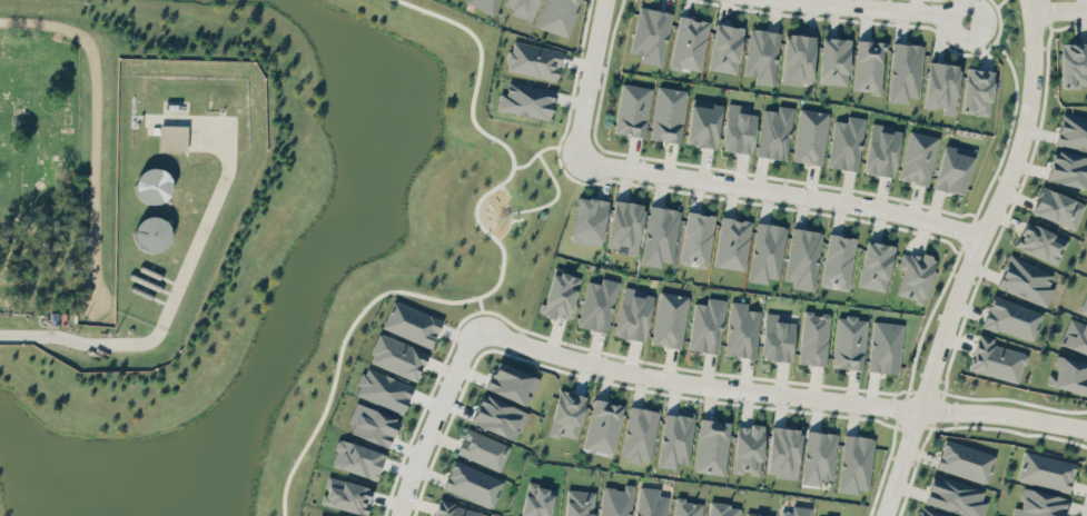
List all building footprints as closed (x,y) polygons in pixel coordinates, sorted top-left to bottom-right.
[(493,13),(498,0),(466,0),(465,3),(493,13)] [(504,3),(513,7),(511,13),(530,20),(538,0),(506,0),(504,3)] [(537,28),(569,37),(579,0),(544,0),(537,28)] [(673,13),(639,6),(629,52),(642,55),(640,61),(662,66),(673,13)] [(699,71),(709,21),(679,15),(669,65),(699,71)] [(743,26),(714,23),(709,70),(737,73),(743,26)] [(743,74),(757,76),(756,83),(773,85),(780,32),(750,27),(743,74)] [(815,36),(785,33),(780,82),(811,85),(815,36)] [(820,84),(848,84),(849,38),(821,38),(820,84)] [(562,50),(512,40),(505,70),(556,81),(562,50)] [(854,91),(882,92),(884,41),(856,40),(854,91)] [(922,44),(892,42),(889,102),(908,103),(908,97),(919,98),(922,44)] [(1060,43),(1061,87),(1086,87),(1086,43),(1060,43)] [(924,107),(943,109),(942,114),(954,115),(959,65),(929,61),(924,107)] [(995,71),(967,66),(959,111),(987,116),(995,71)] [(549,119),(554,88),(508,81),(505,94),(498,92),(496,110),(549,119)] [(614,133),(644,137),(651,87),(621,82),(614,133)] [(650,138),(679,143),(687,90),(657,86),(650,138)] [(721,102),(691,99),(686,144),(716,147),(721,102)] [(756,114),(747,113),(748,105),(727,103),(721,150),(752,153),(756,114)] [(793,107),(777,105),(776,111),(763,109),(757,156),(787,159),(793,107)] [(791,160),(822,165),(830,112),(800,108),(791,160)] [(1086,152),(1086,117),(1063,111),(1054,144),(1086,152)] [(833,120),(827,167),(857,171),(864,117),(847,115),(846,121),(833,120)] [(862,172),(893,177),(901,128),(871,123),(862,172)] [(186,150),(186,125),(159,125),(159,150),(186,150)] [(898,179),(928,185),(937,136),(908,130),(898,179)] [(974,150),(944,143),(933,187),(963,195),(974,150)] [(1086,188),(1086,157),(1053,150),(1046,180),(1086,188)] [(170,169),(137,168),(136,201),(169,202),(170,169)] [(1074,229),(1085,204),(1042,186),(1031,212),(1074,229)] [(608,201),(578,195),(569,240),(599,246),(608,201)] [(636,254),(645,205),(615,199),(605,248),(636,254)] [(660,267),(661,261),(673,262),(679,209),(649,205),(642,265),(660,267)] [(706,267),(715,215),(687,211),(679,263),(706,267)] [(167,216),(133,218),(136,250),(169,248),(167,216)] [(751,221),(721,216),(713,266),(744,270),(751,221)] [(780,279),(786,225),(755,222),(749,282),(767,284),(767,277),(780,279)] [(1059,263),(1067,236),(1024,222),(1015,249),(1059,263)] [(823,232),(792,227),(784,279),(795,281),(794,288),(813,291),(823,232)] [(855,237),(827,233),(821,286),(849,289),(855,237)] [(857,285),(884,291),(895,247),(867,240),(857,285)] [(935,258),(908,251),(897,295),(924,302),(935,258)] [(1048,286),(1053,272),(1009,255),(997,286),(1047,305),(1053,288),(1048,286)] [(552,270),(540,313),(569,321),(581,278),(552,270)] [(619,281),(603,277),(601,284),(588,280),(577,326),(606,333),(619,281)] [(613,334),(643,341),(654,293),(623,286),(613,334)] [(651,344),(682,348),(688,295),(658,291),(651,344)] [(1086,314),(1086,291),(1079,310),(1086,314)] [(1042,312),(992,295),(982,324),(1032,341),(1042,312)] [(694,302),(687,349),(717,354),(725,299),(707,297),(706,304),(694,302)] [(442,320),(393,299),(381,327),(430,348),(442,320)] [(759,310),(746,309),(747,302),(729,300),(726,355),(755,357),(759,310)] [(829,313),(802,311),(798,364),(826,365),(829,313)] [(795,322),(785,321),(786,314),(765,312),(760,358),(791,362),(795,322)] [(862,369),(867,318),(837,315),(832,366),(862,369)] [(1086,355),(1086,324),(1070,317),(1059,343),(1086,355)] [(902,323),(872,321),(868,371),(899,373),(902,323)] [(427,352),(379,333),(367,362),(417,381),(427,352)] [(993,336),(977,333),(969,371),(1019,382),(1026,352),(992,344),(993,336)] [(1054,356),(1053,365),(1057,366),(1052,387),(1086,395),(1086,363),(1054,356)] [(485,388),(527,406),(539,378),(497,360),(485,388)] [(413,385),(365,366),(354,395),(402,414),(413,385)] [(575,440),(586,397),(559,389),(548,433),(575,440)] [(527,412),(482,393),(470,422),(515,441),(527,412)] [(613,454),(624,404),(594,398),(583,447),(613,454)] [(387,447),(399,420),(356,402),(348,420),(354,423),(351,432),(387,447)] [(621,458),(652,462),(658,410),(628,406),(621,458)] [(689,463),(694,416),(664,413),(659,466),(676,468),(676,462),(689,463)] [(694,472),(725,474),(729,421),(699,419),(694,472)] [(737,423),(732,471),(759,474),(765,426),(737,423)] [(797,477),(801,429),(771,426),(766,475),(797,477)] [(456,453),(499,471),(510,446),(467,428),(456,453)] [(819,485),(820,478),(833,479),(838,434),(807,430),(801,483),(819,485)] [(837,491),(857,494),(858,489),(868,490),(875,437),(844,434),(837,491)] [(384,454),(339,438),(330,464),(375,480),(384,454)] [(935,468),(986,483),(995,454),(944,439),(935,468)] [(1068,492),(1075,462),(1023,451),(1016,480),(1068,492)] [(503,479),(453,460),(442,488),(492,508),(503,479)] [(987,501),(981,499),(984,488),(933,473),(924,503),(967,515),(982,515),(987,501)] [(372,487),(327,476),(320,503),(366,515),(369,505),(367,504),(372,487)] [(553,487),(525,483),(520,515),(548,515),(553,487)] [(599,515),(630,515),(633,484),(624,483),(623,488),(602,486),(599,515)] [(659,495),(659,488),(638,486),(635,515),(666,515),(668,496),(659,495)] [(567,488),(563,515),(592,515),(595,492),(567,488)] [(1067,497),(1023,488),(1019,508),(1014,506),(1012,515),(1063,515),(1067,497)] [(487,512),(438,499),(434,515),(486,515),(487,512)] [(674,499),(672,515),(701,515),(702,501),(674,499)] [(709,502),(707,515),(738,515),(740,506),(709,502)] [(792,505),(791,511),(782,510),(781,515),(811,515),(813,508),(792,505)] [(921,508),(919,515),(949,515),(921,508)]
